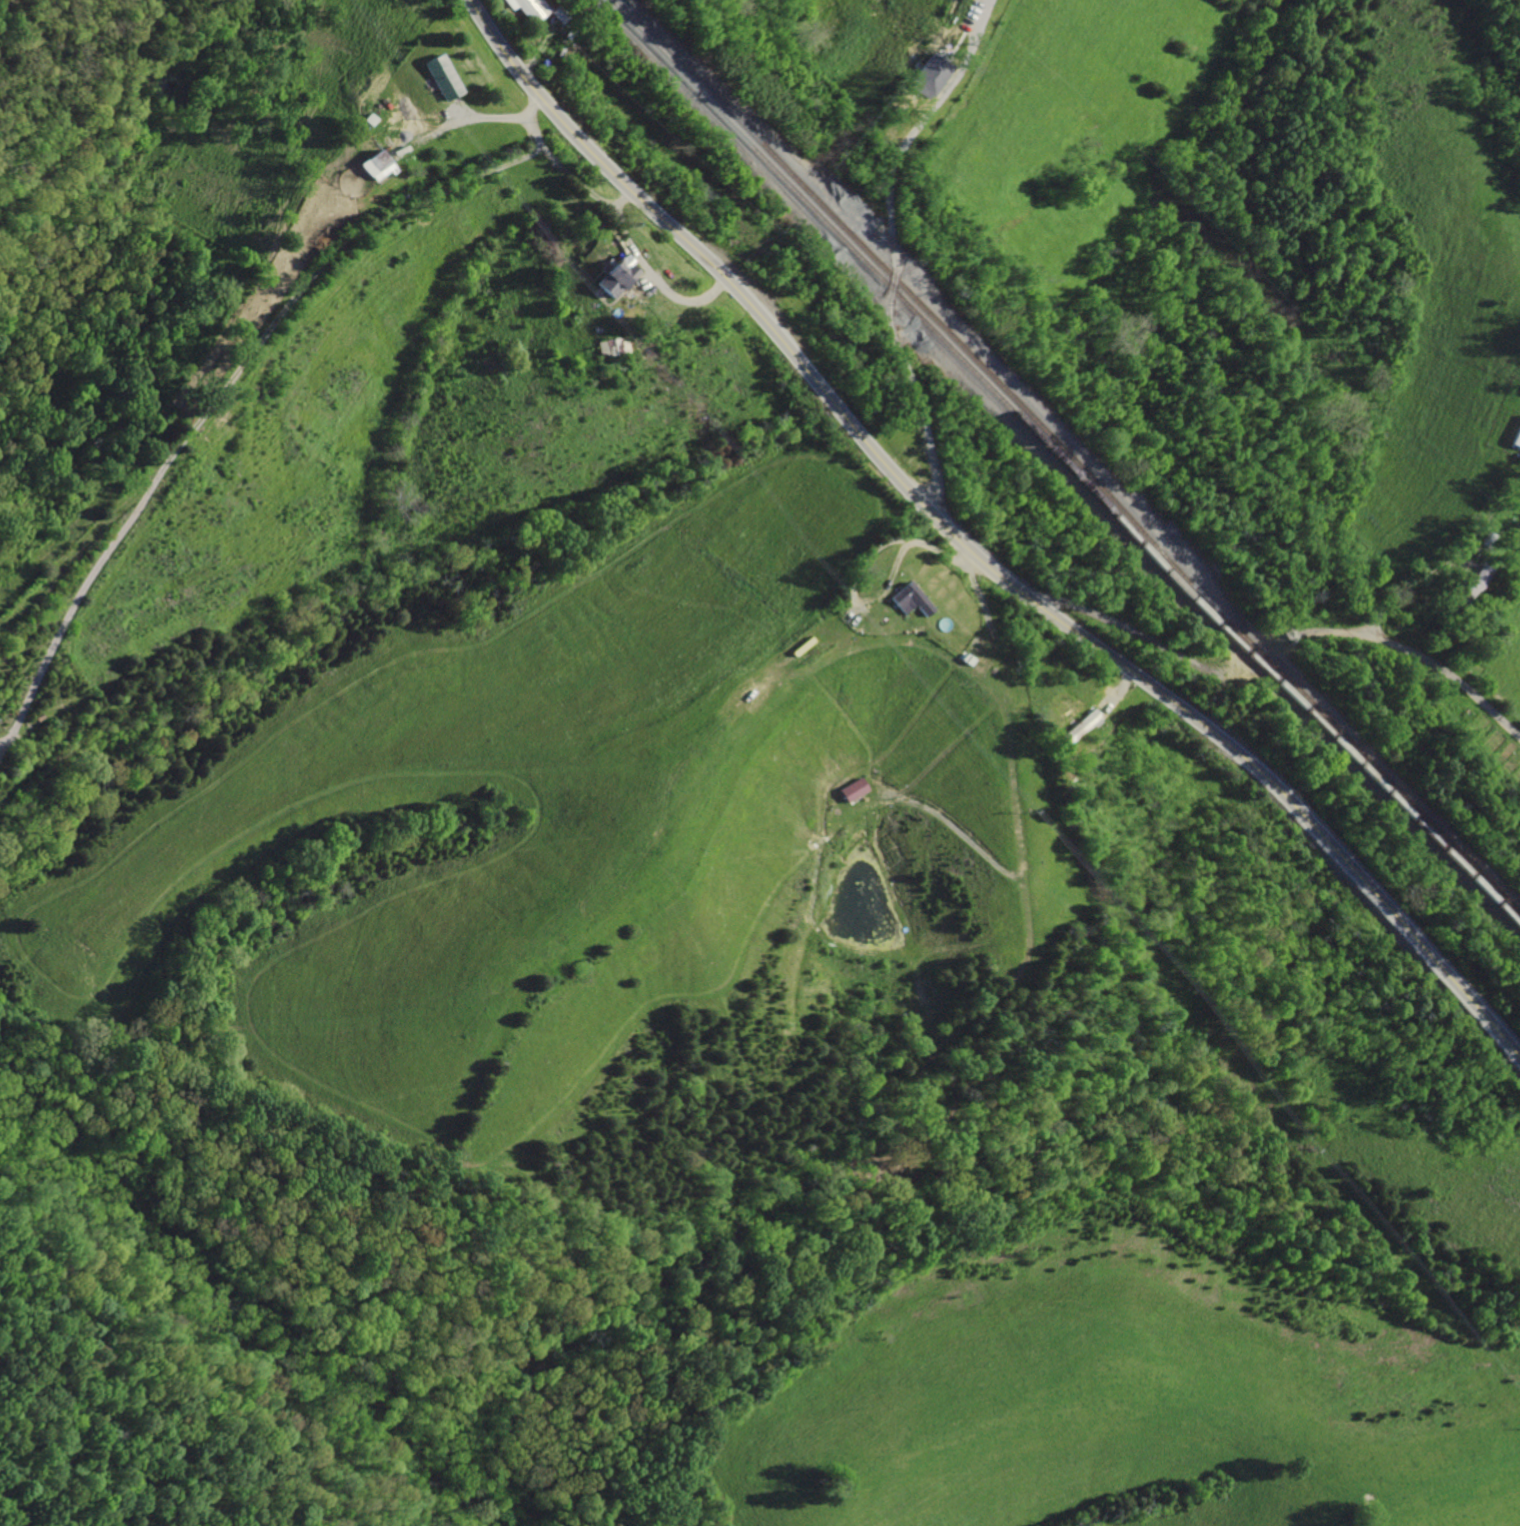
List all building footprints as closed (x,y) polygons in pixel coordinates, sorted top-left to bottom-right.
[(534,0),(499,0),(506,11),(514,5),(527,23),(543,13),(534,0)] [(440,102),(459,93),(440,53),(421,62),(440,102)] [(947,71),(926,56),(903,85),(924,101),(947,71)] [(392,168),(377,148),(355,165),(370,185),(392,168)] [(575,266),(593,282),(589,286),(606,301),(637,267),(603,236),(575,266)] [(1519,450),(1519,415),(1509,446),(1519,450)] [(1487,572),(1476,565),(1467,582),(1456,576),(1446,594),(1467,606),(1487,572)] [(901,615),(911,606),(922,618),(930,609),(905,581),(886,599),(901,615)] [(1057,736),(1065,745),(1099,717),(1091,708),(1057,736)] [(866,792),(861,778),(836,787),(841,801),(866,792)]
